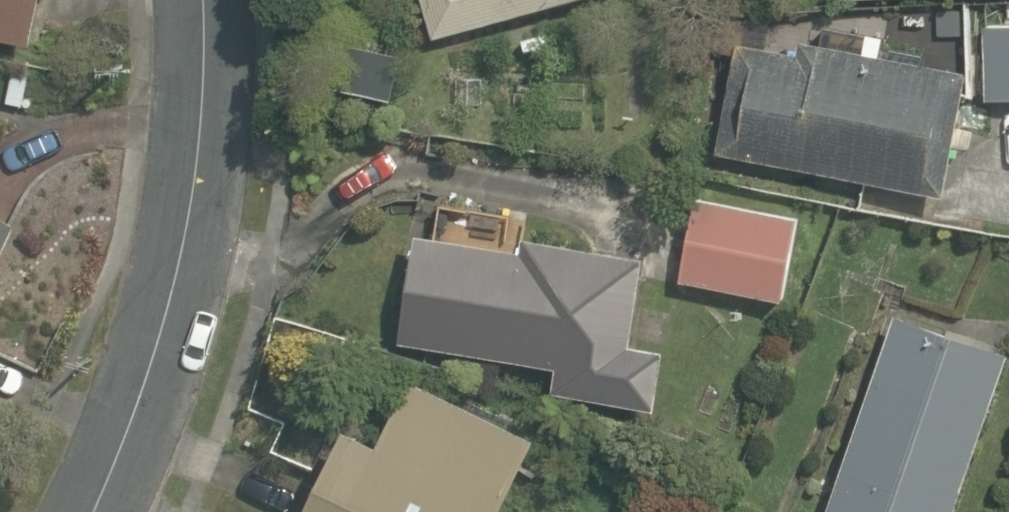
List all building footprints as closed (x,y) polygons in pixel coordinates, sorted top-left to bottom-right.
[(52,0),(0,0),(0,18),(45,29),(52,0)] [(427,33),(575,0),(420,0),(427,33)] [(982,10),(988,95),(1008,94),(1008,8),(982,10)] [(743,28),(715,155),(941,205),(969,78),(743,28)] [(695,184),(675,279),(777,301),(797,206),(695,184)] [(27,221),(0,208),(0,275),(27,221)] [(638,243),(407,222),(396,344),(554,359),(551,393),(624,400),(638,243)] [(899,291),(824,511),(959,511),(1008,364),(1008,328),(899,291)] [(340,424),(302,511),(502,511),(537,432),(397,372),(369,436),(340,424)]
